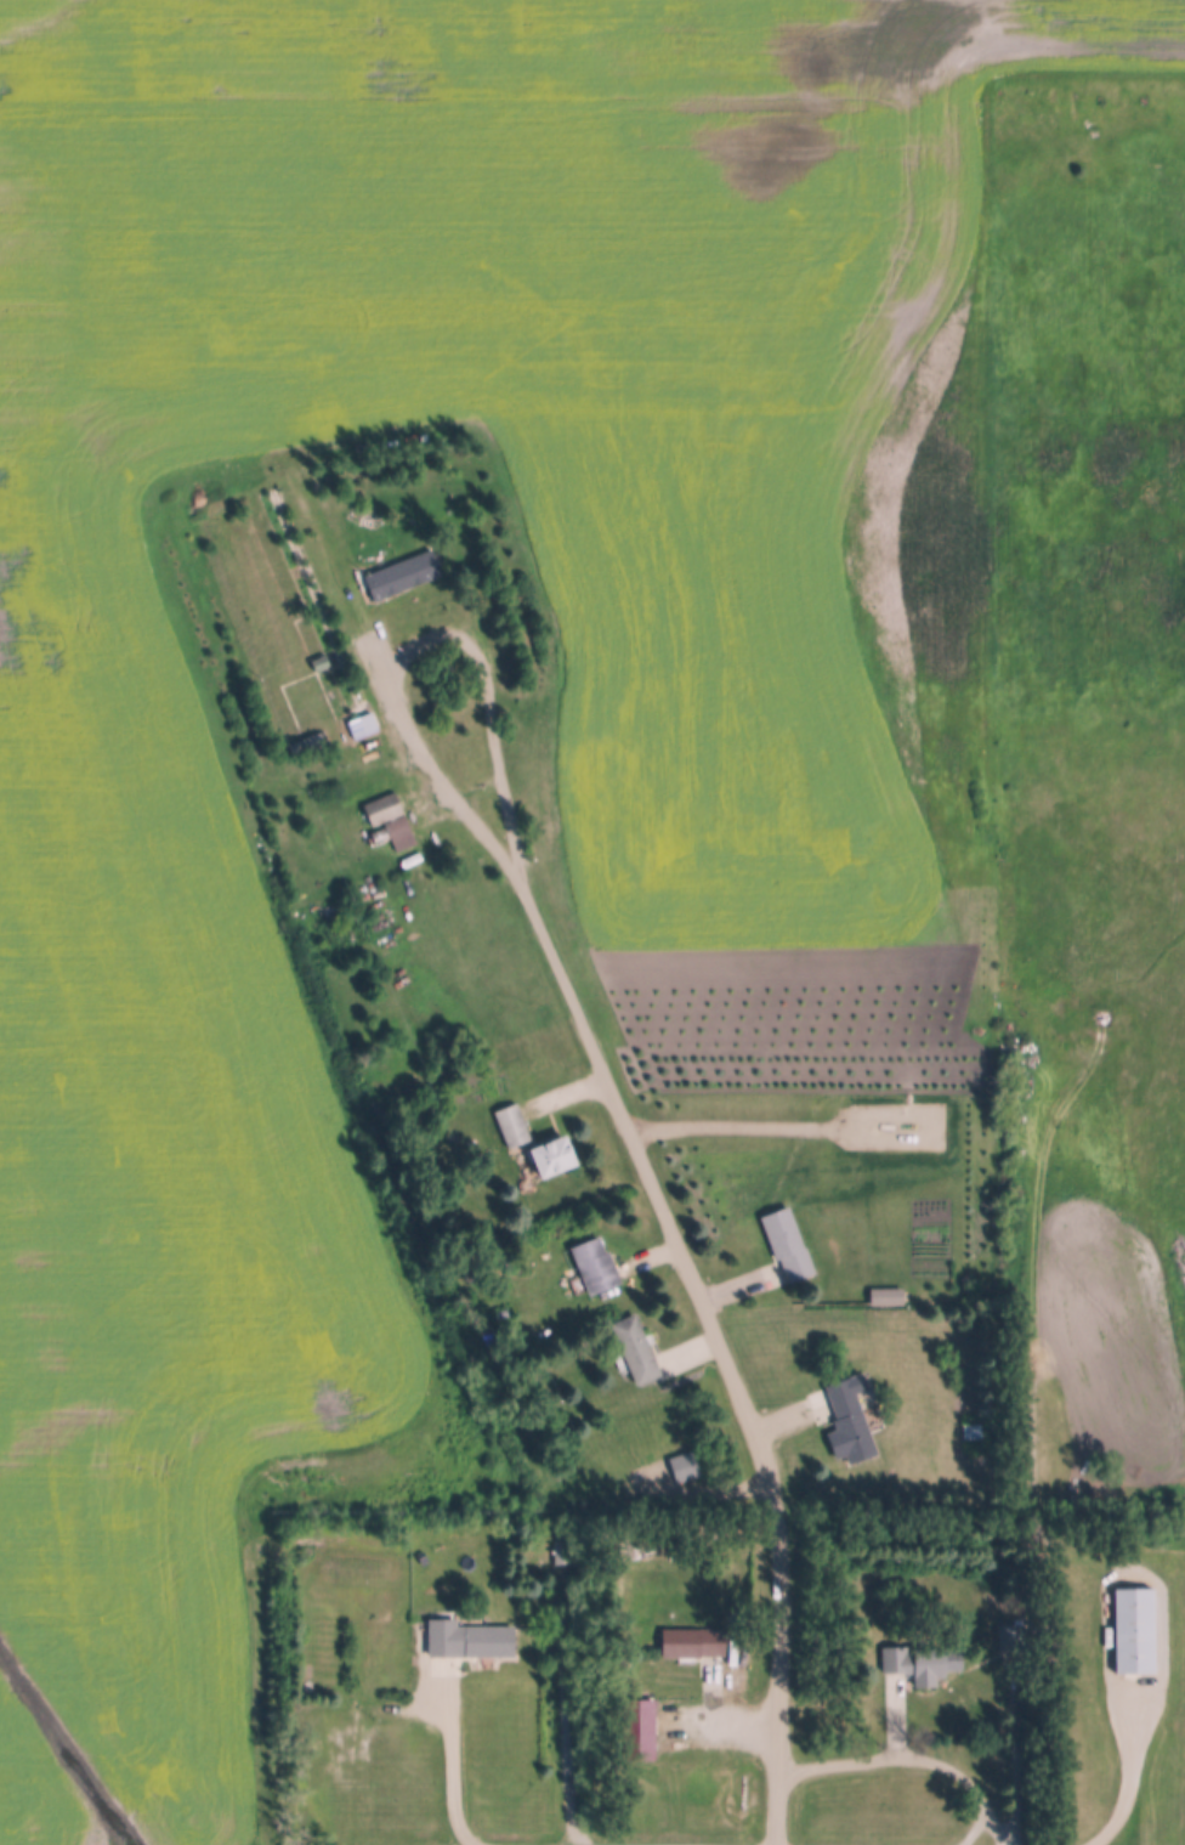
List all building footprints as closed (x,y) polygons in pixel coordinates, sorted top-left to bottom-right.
[(365,576),(432,549),(443,575),(375,601),(365,576)] [(348,721),(372,713),(379,731),(356,741),(348,721)] [(289,746),(322,732),(327,745),(294,758),(289,746)] [(397,794),(406,815),(373,827),(365,807),(397,794)] [(386,825),(407,816),(418,844),(397,853),(386,825)] [(495,1113),(517,1104),(532,1142),(510,1150),(495,1113)] [(534,1149),(569,1136),(582,1166),(546,1181),(534,1149)] [(762,1218),(790,1207),(806,1249),(807,1249),(817,1274),(790,1284),(781,1258),(777,1260),(762,1218)] [(571,1249),(600,1236),(607,1253),(609,1252),(623,1284),(592,1297),(571,1249)] [(872,1295),(884,1294),(884,1304),(872,1306),(872,1295)] [(636,1315),(663,1377),(639,1387),(612,1325),(636,1315)] [(827,1387),(867,1373),(872,1388),(857,1393),(879,1456),(854,1465),(827,1387)] [(963,1425),(981,1424),(982,1438),(963,1439),(963,1425)] [(669,1460),(692,1451),(701,1477),(677,1485),(669,1460)] [(554,1566),(571,1566),(571,1533),(554,1533),(554,1566)] [(1118,1590),(1158,1590),(1158,1674),(1118,1674),(1118,1590)] [(460,1620),(460,1628),(516,1628),(516,1657),(432,1657),(432,1620),(460,1620)] [(664,1630),(726,1630),(726,1658),(664,1658),(664,1630)] [(884,1648),(906,1648),(906,1659),(917,1659),(917,1652),(965,1652),(965,1671),(951,1671),(951,1679),(940,1679),(940,1688),(917,1688),(917,1674),(884,1674),(884,1648)] [(657,1700),(657,1760),(629,1760),(629,1700),(657,1700)]
